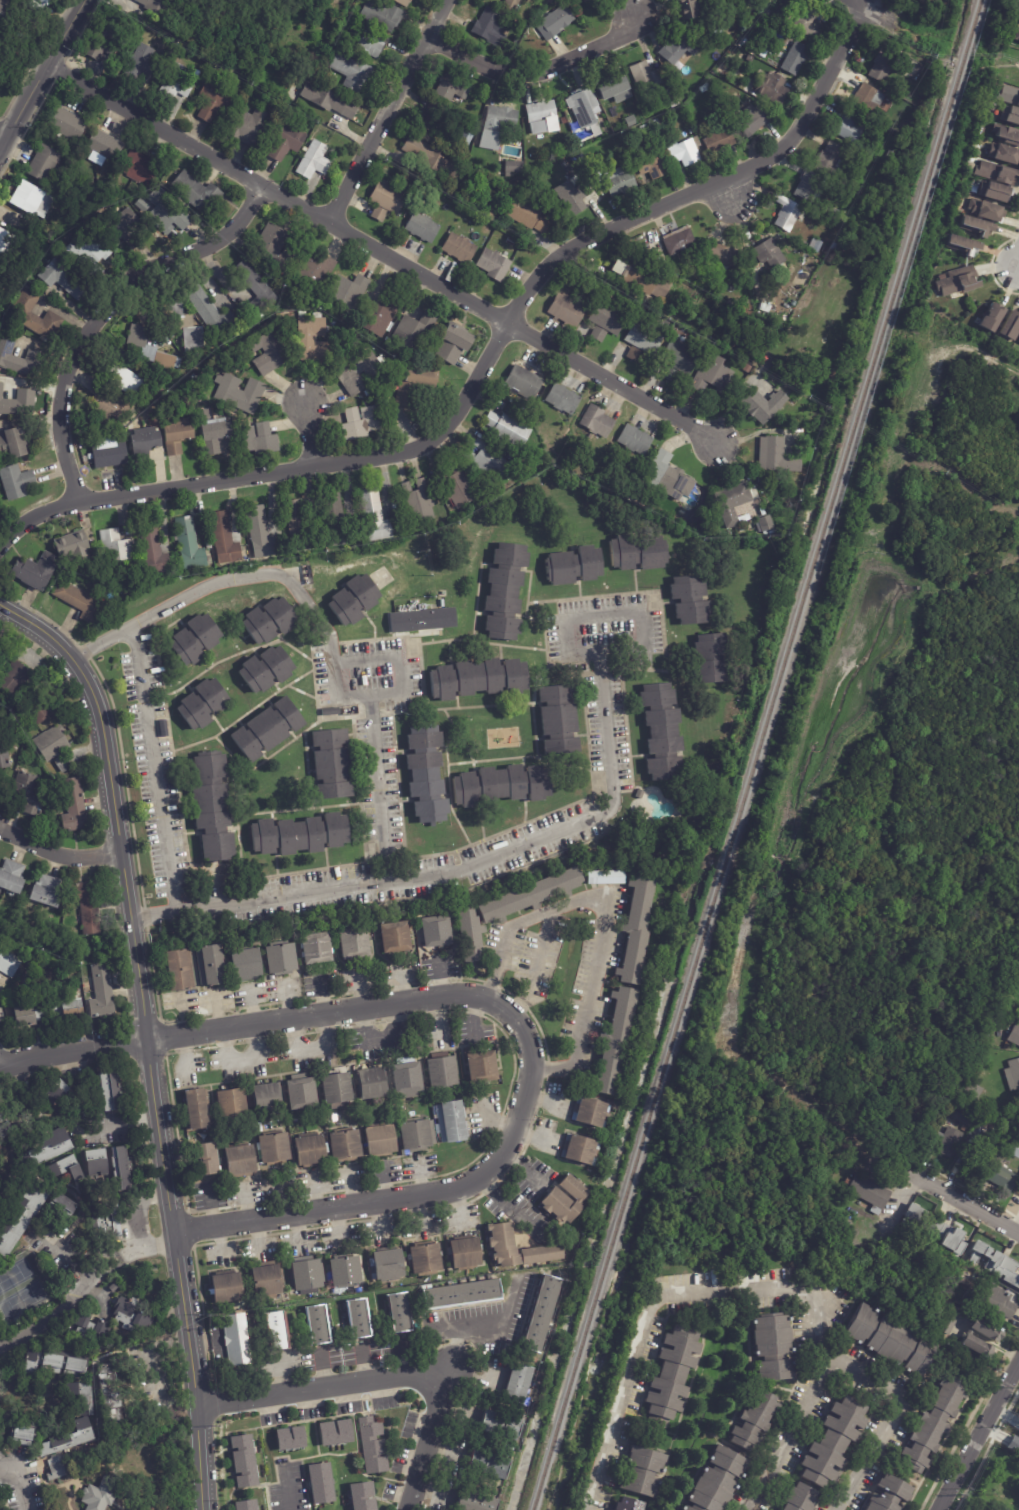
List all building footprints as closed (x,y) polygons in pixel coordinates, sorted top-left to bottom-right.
[(13,34),(0,27),(0,4),(2,0),(7,0),(26,11),(25,13),(13,34)] [(145,6),(134,0),(165,0),(172,4),(164,19),(153,13),(144,8),(145,6)] [(359,15),(368,0),(381,0),(379,4),(387,9),(390,4),(406,12),(405,14),(394,35),(359,15)] [(408,8),(392,0),(415,0),(413,4),(411,3),(408,8)] [(509,1),(507,0),(524,0),(516,14),(505,7),(509,1)] [(680,2),(680,0),(705,0),(708,0),(712,15),(685,22),(680,2)] [(560,34),(549,42),(537,26),(551,16),(550,15),(553,13),(554,14),(567,4),(579,21),(560,34)] [(472,32),(478,20),(479,20),(487,5),(504,14),(499,23),(505,26),(501,34),(507,37),(501,48),(486,41),(487,40),(472,32)] [(818,12),(822,15),(817,23),(827,29),(819,43),(795,29),(808,7),(818,12)] [(764,16),(769,9),(774,12),(769,19),(764,16)] [(115,57),(106,52),(100,62),(85,54),(103,21),(118,29),(113,39),(122,43),(115,57)] [(389,41),(379,60),(357,48),(363,38),(356,34),(361,25),(390,40),(389,41)] [(714,34),(715,28),(727,29),(726,36),(714,34)] [(660,54),(670,43),(671,44),(682,32),(695,44),(674,67),(660,54)] [(745,38),(755,44),(751,51),(741,45),(745,38)] [(243,49),(236,45),(240,39),(247,43),(244,50),(243,49)] [(152,78),(146,74),(140,84),(124,75),(142,42),(157,51),(151,61),(161,66),(154,79),(152,78)] [(811,51),(797,77),(782,69),(789,56),(787,56),(789,53),(790,54),(797,42),(812,50),(811,51)] [(260,48),(263,43),(268,45),(266,51),(260,48)] [(512,46),(518,48),(515,54),(509,51),(512,46)] [(882,83),(866,75),(873,62),(871,61),(878,47),(898,58),(896,63),(898,64),(894,71),(890,68),(882,83)] [(760,56),(764,50),(769,53),(766,59),(760,56)] [(375,70),(368,83),(366,82),(360,94),(344,86),(348,77),(330,68),(339,52),(356,61),(357,59),(375,69),(375,70)] [(750,55),(755,59),(752,63),(747,60),(750,55)] [(658,71),(662,70),(667,83),(642,93),(632,68),(649,61),(653,73),(658,71)] [(186,97),(179,93),(174,102),(159,94),(177,62),(192,71),(188,80),(191,82),(196,73),(200,76),(195,85),(196,86),(189,99),(186,97)] [(629,91),(604,102),(598,85),(614,78),(613,76),(625,70),(633,89),(629,91)] [(787,81),(784,86),(792,91),(783,106),(757,93),(765,77),(768,78),(772,71),(787,80),(787,81)] [(466,83),(474,87),(467,100),(457,95),(453,103),(436,95),(442,83),(440,82),(443,77),(445,78),(447,73),(466,83)] [(210,80),(238,97),(227,115),(219,111),(211,124),(197,116),(202,108),(201,108),(204,102),(198,99),(209,80),(210,80)] [(884,96),(869,117),(848,103),(863,81),(884,96)] [(353,120),(332,109),(330,112),(301,96),(308,82),(329,94),(331,91),(360,108),(353,120)] [(700,89),(710,83),(713,88),(703,94),(700,89)] [(1013,86),(1018,88),(1018,106),(995,99),(997,94),(999,94),(1002,85),(1012,88),(1013,86)] [(592,126),(581,131),(571,109),(570,110),(565,100),(571,98),(570,97),(590,87),(599,106),(598,106),(600,111),(595,114),(599,123),(592,126)] [(264,102),(268,96),(272,98),(268,105),(264,102)] [(533,127),(529,106),(558,101),(564,131),(535,137),(533,127)] [(1007,103),(1018,107),(1018,124),(999,118),(1003,104),(1006,105),(1007,103)] [(771,123),(751,139),(739,124),(749,116),(746,112),(754,105),(757,109),(761,105),(774,121),(771,123)] [(490,107),(503,109),(503,107),(514,109),(513,111),(520,112),(517,130),(487,125),(490,107)] [(65,110),(91,124),(80,144),(51,129),(62,108),(65,110)] [(251,147),(226,133),(240,108),(253,116),(257,108),(273,116),(255,149),(251,147)] [(833,131),(844,111),(865,124),(853,143),(833,131)] [(630,129),(626,120),(635,116),(639,124),(630,129)] [(654,122),(660,119),(662,124),(656,127),(654,122)] [(288,125),(309,136),(299,154),(290,149),(283,164),(269,156),(276,142),(270,138),(279,120),(288,125)] [(735,146),(710,156),(704,141),(719,135),(716,126),(725,122),(728,130),(730,130),(737,145),(735,146)] [(641,127),(648,124),(651,130),(644,133),(641,127)] [(1013,129),(1018,131),(1018,148),(997,141),(998,136),(993,134),(995,125),(1002,126),(1002,125),(1013,128),(1013,129)] [(104,133),(126,145),(116,165),(85,148),(95,129),(104,133)] [(466,132),(477,137),(471,149),(460,144),(466,132)] [(422,163),(423,161),(403,150),(411,135),(445,153),(443,156),(461,165),(453,181),(441,175),(441,174),(422,164),(422,163)] [(700,148),(699,148),(705,161),(688,169),(684,161),(677,165),(668,144),(677,140),(680,146),(700,137),(704,146),(700,148)] [(483,140),(493,141),(489,159),(479,157),(482,139),(483,140)] [(843,162),(834,179),(813,167),(817,161),(815,160),(822,148),(823,149),(828,139),(843,147),(838,157),(844,160),(843,162)] [(324,175),(317,171),(311,181),(297,173),(315,140),(330,148),(324,158),(334,163),(326,177),(324,175)] [(995,141),(1018,148),(1018,162),(1012,160),(1012,163),(986,156),(990,142),(994,143),(995,141)] [(27,173),(44,144),(64,156),(62,160),(64,161),(60,168),(58,167),(48,185),(27,173)] [(150,158),(163,165),(151,189),(128,177),(128,175),(126,174),(127,171),(123,169),(133,149),(150,158)] [(889,149),(895,154),(890,161),(884,157),(889,149)] [(656,182),(655,182),(651,173),(644,176),(638,164),(662,154),(671,176),(656,182)] [(1015,176),(1012,186),(972,174),(975,165),(978,165),(980,159),(1017,170),(1015,176)] [(523,161),(504,161),(504,175),(523,175),(523,161)] [(605,175),(629,166),(631,172),(634,171),(642,191),(626,197),(625,194),(614,198),(605,175)] [(199,182),(208,189),(213,183),(226,195),(208,216),(171,183),(184,168),(199,182)] [(803,168),(821,178),(808,202),(793,193),(800,179),(798,178),(803,168)] [(840,174),(845,176),(842,182),(837,179),(840,174)] [(57,200),(46,219),(33,212),(31,215),(10,203),(23,179),(58,199),(57,200)] [(571,180),(576,189),(586,183),(593,194),(584,200),(590,209),(575,217),(565,200),(562,202),(554,189),(571,179),(571,180)] [(1010,188),(1006,203),(979,194),(979,193),(976,192),(980,179),(983,181),(984,179),(1011,188),(1010,188)] [(860,180),(866,185),(862,190),(856,186),(860,180)] [(372,215),(376,206),(369,203),(379,181),(384,183),(384,181),(389,183),(388,185),(398,190),(399,188),(406,191),(404,194),(408,196),(398,216),(388,211),(383,222),(372,217),(372,215)] [(194,223),(186,232),(180,227),(176,232),(179,234),(175,239),(150,217),(158,207),(149,200),(157,189),(160,192),(163,190),(180,204),(179,206),(196,221),(194,223)] [(787,233),(771,224),(781,205),(768,198),(772,191),(801,207),(787,233)] [(545,234),(534,228),(533,231),(504,214),(515,195),(519,197),(521,195),(525,197),(523,199),(535,206),(536,204),(545,209),(541,217),(553,223),(546,235),(545,234)] [(1003,211),(1000,223),(968,214),(970,209),(966,207),(969,197),(998,205),(998,208),(1004,210),(1003,211)] [(141,199),(151,207),(145,214),(135,205),(141,199)] [(142,246),(135,252),(124,238),(116,244),(104,229),(131,207),(143,223),(135,229),(146,243),(142,246)] [(424,240),(406,229),(416,211),(433,221),(432,221),(442,227),(432,245),(424,240)] [(992,224),(989,234),(984,232),(982,237),(954,229),(959,213),(992,223),(992,224)] [(287,232),(292,235),(282,253),(285,255),(288,248),(301,255),(290,274),(253,253),(271,223),(287,232)] [(668,256),(659,236),(685,224),(694,244),(668,256)] [(17,259),(0,250),(0,228),(8,233),(26,242),(17,259)] [(451,255),(443,250),(452,233),(462,238),(463,237),(470,241),(469,242),(480,248),(469,267),(458,261),(459,259),(451,255)] [(643,233),(648,244),(654,241),(659,252),(648,257),(624,242),(643,233)] [(978,243),(975,253),(974,253),(973,258),(962,255),(963,252),(943,246),(947,233),(979,242),(978,243)] [(110,260),(101,269),(92,259),(84,267),(67,250),(79,238),(86,245),(95,235),(115,255),(110,260)] [(645,241),(650,257),(664,252),(659,237),(645,241)] [(812,237),(823,242),(818,253),(807,248),(812,237)] [(784,261),(770,270),(765,262),(760,265),(750,250),(770,238),(784,261)] [(711,242),(723,245),(723,247),(738,250),(734,267),(703,261),(707,242),(711,242)] [(513,264),(501,284),(487,276),(488,273),(477,266),(486,248),(495,253),(496,252),(501,255),(500,256),(513,263),(513,264)] [(65,290),(57,282),(52,288),(39,277),(59,255),(93,285),(78,302),(65,290)] [(337,262),(340,264),(320,298),(306,289),(309,284),(296,277),(307,257),(322,265),(327,256),(337,262)] [(662,299),(653,294),(651,296),(643,292),(642,294),(623,283),(624,282),(617,278),(619,275),(609,269),(614,259),(628,266),(633,257),(644,262),(642,265),(652,270),(653,268),(659,271),(658,274),(672,282),(662,299)] [(263,313),(255,321),(245,308),(258,297),(234,269),(246,259),(279,300),(263,313)] [(973,266),(979,285),(974,286),(975,290),(964,293),(963,291),(944,296),(942,290),(939,291),(936,282),(951,277),(949,272),(972,264),(973,266)] [(370,280),(374,282),(354,317),(339,308),(341,303),(329,296),(340,276),(356,285),(361,275),(370,280)] [(212,301),(222,317),(231,311),(242,329),(233,335),(230,331),(218,339),(189,291),(201,284),(212,301)] [(37,294),(43,298),(33,314),(45,321),(50,311),(67,321),(53,344),(9,317),(27,288),(37,294)] [(291,303),(281,300),(284,289),(294,293),(291,303)] [(557,320),(544,313),(556,291),(581,305),(580,307),(585,309),(573,329),(557,320)] [(205,328),(207,349),(199,349),(199,357),(187,358),(186,340),(174,341),(170,299),(184,298),(186,315),(195,315),(196,329),(205,328)] [(595,324),(586,319),(597,299),(602,302),(603,300),(607,302),(606,305),(626,316),(615,335),(595,324)] [(384,340),(357,324),(370,300),(385,308),(390,300),(403,307),(384,340)] [(996,305),(1003,308),(990,332),(976,324),(981,315),(983,316),(985,311),(984,311),(989,301),(996,305)] [(756,309),(758,302),(771,305),(769,312),(756,309)] [(1012,310),(1018,314),(1018,321),(1017,325),(1016,324),(1013,329),(1016,330),(1011,340),(1009,338),(1007,341),(997,335),(998,333),(996,332),(1009,308),(1012,310)] [(442,319),(421,355),(394,339),(408,315),(422,324),(429,311),(442,319)] [(707,311),(720,318),(712,332),(700,325),(707,311)] [(334,363),(300,362),(301,319),(315,320),(316,314),(324,314),(324,320),(329,320),(328,338),(319,338),(319,343),(338,344),(338,363),(334,363)] [(631,344),(623,340),(633,321),(662,336),(652,356),(631,344)] [(451,322),(467,331),(466,332),(476,338),(468,352),(461,349),(453,365),(433,354),(451,322)] [(275,372),(265,378),(255,363),(267,354),(264,349),(256,354),(246,339),(270,324),(293,360),(275,372)] [(138,326),(152,330),(147,347),(159,350),(158,353),(183,360),(180,370),(175,368),(173,377),(153,371),(155,363),(140,359),(143,349),(128,345),(133,325),(138,326)] [(594,326),(605,332),(599,342),(587,336),(593,325),(594,326)] [(39,380),(0,367),(0,335),(7,338),(18,341),(13,356),(27,361),(30,351),(47,356),(39,380)] [(676,341),(699,355),(686,377),(658,360),(670,340),(674,343),(675,340),(676,341)] [(625,357),(630,346),(642,352),(636,363),(625,357)] [(372,381),(366,373),(361,376),(370,389),(354,400),(335,371),(371,348),(386,371),(372,381)] [(720,359),(718,364),(733,372),(722,392),(706,383),(700,393),(688,386),(707,351),(721,358),(720,359)] [(519,367),(541,380),(531,399),(511,388),(510,390),(506,388),(507,386),(502,383),(513,363),(519,367)] [(107,380),(117,364),(153,387),(143,403),(107,380)] [(664,379),(660,376),(666,366),(677,373),(671,383),(664,379)] [(415,411),(397,406),(405,371),(412,373),(413,367),(444,375),(441,391),(421,386),(416,411),(415,411)] [(830,382),(825,380),(829,371),(834,373),(830,382)] [(195,374),(200,378),(196,383),(191,378),(195,374)] [(227,374),(244,381),(240,390),(246,393),(252,379),(269,387),(256,417),(216,399),(222,385),(216,383),(219,376),(225,378),(227,374)] [(190,379),(195,382),(191,388),(187,385),(190,379)] [(136,411),(127,426),(115,418),(112,423),(95,413),(100,405),(94,402),(97,397),(92,395),(100,382),(113,391),(112,393),(123,400),(125,397),(139,406),(136,411)] [(555,384),(560,387),(560,386),(565,388),(564,389),(570,393),(570,391),(575,394),(574,395),(580,398),(570,415),(561,411),(560,412),(543,402),(554,383),(555,384)] [(36,416),(0,414),(0,384),(6,384),(5,399),(19,400),(19,389),(38,390),(36,416)] [(778,390),(787,399),(761,426),(738,403),(752,388),(766,402),(778,390)] [(380,407),(385,431),(371,434),(372,439),(348,444),(344,426),(349,425),(346,411),(360,408),(361,411),(367,409),(367,405),(375,403),(376,408),(380,407)] [(592,405),(603,411),(602,414),(614,421),(605,439),(578,425),(589,403),(592,405)] [(490,412),(499,417),(502,413),(530,431),(519,449),(491,432),(493,429),(482,423),(489,411),(490,412)] [(234,440),(220,442),(222,455),(206,458),(204,441),(207,441),(205,428),(209,427),(208,423),(228,420),(229,425),(233,424),(235,440),(234,440)] [(182,457),(169,459),(165,430),(169,429),(169,424),(191,421),(191,426),(196,426),(198,442),(182,444),(184,457),(182,457)] [(273,433),(274,437),(280,436),(282,453),(258,456),(257,452),(242,454),(239,430),(256,428),(256,425),(272,423),(273,433)] [(628,425),(631,427),(632,426),(636,428),(636,430),(641,433),(642,431),(647,434),(646,435),(652,438),(642,456),(635,452),(634,454),(624,449),(625,446),(616,441),(625,423),(628,425)] [(4,452),(0,453),(0,435),(1,435),(1,434),(23,427),(28,444),(26,445),(30,456),(13,461),(12,457),(6,460),(4,452)] [(163,449),(163,450),(149,452),(150,460),(135,462),(131,438),(135,437),(134,433),(156,430),(157,434),(161,434),(163,449)] [(506,466),(493,482),(461,455),(466,449),(473,454),(477,450),(469,443),(475,436),(492,451),(494,449),(501,454),(499,456),(508,464),(506,466)] [(763,436),(781,437),(781,457),(798,458),(797,471),(756,469),(758,436),(763,436)] [(119,468),(96,471),(93,448),(97,448),(97,445),(102,444),(102,447),(116,445),(115,443),(121,442),(121,445),(127,444),(130,467),(119,468)] [(661,449),(670,454),(664,465),(671,470),(673,466),(681,470),(679,475),(684,477),(677,490),(672,486),(668,494),(654,486),(651,491),(637,484),(657,447),(661,449)] [(441,480),(452,474),(447,465),(455,461),(465,480),(468,479),(472,486),(470,488),(475,497),(455,508),(450,499),(446,501),(443,494),(446,493),(439,481),(441,480)] [(35,471),(39,485),(26,489),(29,497),(9,503),(0,471),(19,464),(22,474),(35,470),(35,471)] [(409,524),(399,483),(407,481),(410,491),(415,489),(412,479),(421,477),(425,491),(428,490),(432,506),(429,507),(431,518),(409,524)] [(750,500),(750,501),(731,507),(737,524),(724,528),(711,492),(743,481),(750,500)] [(380,514),(381,520),(386,519),(390,537),(365,541),(362,523),(364,523),(359,490),(376,487),(380,514)] [(340,502),(343,526),(349,525),(351,540),(327,544),(320,495),(339,493),(340,502)] [(304,522),(305,530),(310,530),(312,548),(289,551),(282,500),(301,498),(304,522)] [(266,529),(268,537),(272,536),(275,554),(252,557),(244,507),(263,504),(266,529)] [(226,511),(229,542),(235,542),(237,560),(214,562),(208,511),(225,509),(226,511)] [(191,518),(195,548),(200,547),(202,565),(180,568),(173,517),(191,515),(191,518)] [(156,537),(157,553),(162,553),(164,571),(142,573),(136,522),(153,520),(156,537)] [(116,530),(118,540),(129,539),(132,560),(102,565),(97,530),(116,527),(116,530)] [(87,559),(74,563),(71,554),(60,558),(54,539),(83,530),(89,548),(86,549),(88,558),(87,559)] [(641,568),(639,569),(639,562),(632,563),(633,568),(618,569),(618,565),(611,566),(609,538),(615,538),(615,534),(633,533),(633,536),(659,534),(660,539),(663,539),(665,562),(662,562),(662,567),(641,568)] [(525,567),(517,567),(517,571),(521,571),(519,586),(516,586),(514,599),(518,600),(516,615),(512,614),(511,619),(519,620),(517,634),(513,634),(512,641),(485,637),(486,630),(482,630),(484,616),(489,616),(490,611),(483,610),(485,596),(487,596),(489,583),(486,583),(488,568),(495,569),(496,564),(490,563),(492,549),(496,549),(496,542),(523,545),(523,552),(526,553),(525,567)] [(580,581),(579,576),(574,577),(574,583),(552,585),(551,581),(547,581),(545,559),(549,558),(548,554),(572,551),(572,555),(577,554),(576,546),(592,545),(592,548),(599,548),(602,575),(595,576),(595,580),(580,581)] [(39,589),(37,592),(6,573),(16,558),(23,562),(25,558),(35,564),(44,550),(59,559),(39,589)] [(365,611),(361,613),(362,616),(350,624),(348,621),(342,625),(327,603),(332,600),(330,596),(343,587),(346,592),(349,589),(344,582),(357,574),(359,577),(365,573),(380,595),(375,599),(377,602),(365,611)] [(672,605),(676,605),(676,600),(668,600),(667,586),(670,586),(669,579),(696,577),(696,583),(702,582),(703,597),(698,598),(698,602),(703,602),(705,624),(678,626),(677,619),(673,620),(672,605)] [(78,620),(76,619),(80,612),(51,595),(60,580),(104,605),(91,627),(78,620)] [(281,634),(280,634),(279,632),(263,643),(262,640),(256,644),(240,621),(246,618),(243,614),(256,606),(260,612),(264,610),(261,605),(274,597),(275,600),(281,596),(295,618),(290,621),(293,626),(281,634)] [(441,627),(389,633),(388,614),(453,607),(455,626),(441,627)] [(204,650),(199,653),(202,657),(190,664),(188,662),(183,666),(168,643),(173,639),(171,636),(184,627),(186,631),(189,629),(185,623),(198,614),(200,616),(205,613),(220,635),(214,639),(216,642),(204,650)] [(694,681),(690,644),(693,643),(693,636),(718,634),(718,640),(721,640),(722,655),(713,657),(713,661),(722,660),(724,682),(694,685),(694,681)] [(278,644),(294,667),(288,671),(290,674),(278,682),(274,676),(270,679),(273,683),(260,691),(258,689),(252,693),(237,670),(243,666),(241,663),(254,654),(258,661),(261,658),(258,654),(271,645),(272,648),(278,644)] [(501,665),(504,665),(503,660),(518,659),(518,662),(525,662),(527,690),(521,690),(521,692),(506,694),(506,691),(502,691),(502,693),(487,694),(487,690),(473,691),(474,695),(458,697),(458,691),(454,692),(454,700),(440,701),(440,698),(433,698),(430,671),(438,670),(437,666),(452,665),(452,669),(456,669),(455,661),(499,658),(499,665),(501,665)] [(15,699),(0,686),(0,679),(16,659),(35,674),(15,699)] [(213,715),(208,718),(211,721),(208,723),(208,722),(198,729),(196,726),(190,730),(176,707),(181,704),(179,701),(192,692),(189,689),(206,678),(207,681),(213,677),(228,699),(225,701),(227,704),(224,706),(224,707),(213,715)] [(676,704),(671,704),(672,709),(679,708),(681,724),(676,723),(677,736),(682,735),(683,751),(676,751),(676,756),(681,756),(683,772),(679,772),(679,779),(651,781),(651,775),(647,775),(645,759),(654,759),(653,754),(647,755),(646,739),(651,739),(650,726),(645,726),(644,712),(649,711),(649,706),(641,707),(639,692),(644,691),(643,684),(670,682),(670,689),(675,688),(676,704)] [(572,699),(572,700),(566,700),(567,704),(573,704),(575,732),(569,733),(570,737),(576,737),(577,753),(542,756),(540,740),(546,740),(546,735),(541,736),(538,707),(543,706),(543,702),(537,702),(535,687),(570,684),(572,699)] [(51,688),(60,699),(51,706),(56,712),(37,727),(32,721),(29,723),(20,712),(23,710),(18,703),(32,692),(33,693),(38,689),(41,692),(49,686),(51,688)] [(293,732),(292,732),(289,727),(285,730),(289,735),(265,752),(262,747),(258,750),(261,754),(249,763),(230,734),(242,726),(245,730),(248,728),(245,723),(269,706),(272,711),(275,709),(272,704),(285,695),(304,723),(293,732)] [(340,715),(324,716),(323,708),(340,707),(340,715)] [(161,737),(158,721),(164,720),(167,736),(161,737)] [(65,756),(73,768),(62,774),(54,761),(58,759),(57,757),(47,763),(33,741),(60,724),(65,731),(62,732),(72,747),(61,754),(62,756),(65,755),(65,756)] [(441,746),(441,747),(433,748),(434,752),(438,752),(439,766),(436,767),(438,779),(441,779),(442,795),(437,795),(437,799),(445,798),(447,813),(443,814),(444,821),(416,824),(416,817),(412,818),(410,802),(416,802),(416,797),(407,798),(406,783),(409,783),(408,770),(405,770),(404,755),(411,754),(410,750),(406,751),(404,735),(408,735),(407,728),(435,725),(436,732),(439,731),(441,746)] [(348,734),(349,744),(343,744),(343,749),(350,749),(352,777),(346,778),(347,782),(353,782),(354,798),(319,801),(318,785),(324,784),(323,780),(317,781),(314,751),(320,751),(320,746),(314,747),(313,731),(348,728),(348,734)] [(11,768),(0,769),(0,745),(7,744),(11,768)] [(228,786),(231,827),(227,827),(227,833),(234,833),(236,856),(231,856),(231,860),(209,862),(209,858),(204,858),(202,835),(205,835),(205,830),(197,830),(195,814),(199,814),(198,802),(194,802),(193,787),(201,787),(200,781),(196,781),(194,757),(200,756),(200,753),(221,751),(221,754),(227,754),(229,777),(222,778),(223,784),(228,784),(228,786)] [(526,767),(543,766),(543,769),(549,768),(551,797),(545,797),(545,801),(530,802),(529,794),(524,795),(525,800),(510,801),(510,798),(497,799),(497,802),(483,803),(483,798),(478,798),(479,807),(463,808),(463,805),(456,805),(453,777),(460,777),(460,772),(476,771),(476,777),(480,776),(479,767),(496,766),(496,770),(508,769),(507,766),(523,765),(524,773),(527,772),(526,767)] [(48,796),(41,818),(21,811),(23,807),(10,802),(20,771),(42,778),(38,793),(48,796)] [(86,800),(91,828),(66,832),(64,816),(70,815),(64,780),(81,777),(84,794),(86,794),(86,797),(85,798),(86,800)] [(644,792),(641,799),(635,797),(638,789),(644,792)] [(327,849),(326,849),(325,844),(320,845),(321,853),(306,854),(306,851),(293,852),(294,855),(279,856),(278,849),(273,849),(274,855),(258,856),(258,852),(251,853),(249,824),(255,824),(255,821),(270,820),(271,827),(275,827),(274,821),(290,820),(291,824),(303,823),(303,818),(318,817),(318,822),(323,822),(322,814),(337,813),(337,816),(345,816),(347,844),(340,844),(340,848),(327,849)] [(21,895),(0,887),(0,870),(1,871),(6,859),(10,860),(25,866),(20,878),(26,880),(21,895)] [(577,871),(581,881),(578,882),(579,885),(568,890),(570,896),(565,898),(562,892),(536,902),(539,909),(533,911),(530,905),(503,915),(505,921),(499,924),(496,918),(483,924),(475,904),(575,866),(577,871)] [(620,884),(584,884),(584,872),(621,872),(621,884),(620,884)] [(46,876),(61,880),(57,893),(63,894),(58,909),(30,900),(35,885),(37,886),(41,874),(46,876)] [(652,879),(643,932),(646,933),(636,987),(616,983),(617,977),(611,976),(613,969),(618,970),(625,934),(616,933),(617,925),(623,926),(630,889),(624,888),(626,880),(631,882),(632,876),(652,879)] [(83,910),(82,901),(74,902),(73,885),(97,882),(102,935),(85,936),(83,910)] [(470,906),(471,918),(475,917),(476,927),(482,926),(483,933),(477,934),(479,950),(485,949),(486,956),(480,957),(481,961),(461,964),(453,909),(470,906)] [(443,924),(446,945),(441,945),(441,952),(428,954),(427,948),(419,949),(414,919),(442,915),(443,924)] [(406,936),(408,950),(381,954),(376,925),(404,921),(406,936)] [(366,947),(367,957),(339,961),(335,931),(363,927),(366,947)] [(323,933),(328,962),(325,962),(326,965),(310,968),(309,965),(301,966),(296,937),(323,932),(323,933)] [(13,979),(0,971),(0,942),(13,951),(12,953),(25,961),(13,979)] [(288,952),(292,970),(289,971),(289,974),(272,977),(271,973),(263,975),(259,948),(269,947),(269,948),(272,948),(272,947),(287,944),(288,952)] [(217,969),(219,984),(198,988),(192,949),(197,948),(197,947),(213,945),(217,969)] [(253,977),(253,979),(231,983),(231,980),(226,981),(222,953),(250,948),(255,976),(253,977)] [(192,987),(192,988),(165,992),(159,953),(186,949),(192,987)] [(114,985),(117,1015),(102,1017),(102,1018),(98,1018),(98,1017),(93,1018),(91,1001),(98,1000),(93,966),(110,964),(113,981),(114,981),(114,984),(113,984),(114,985)] [(635,991),(624,1044),(622,1044),(610,1096),(592,1092),(593,1087),(589,1085),(590,1079),(594,1080),(603,1041),(597,1040),(599,1034),(606,1036),(614,1000),(607,998),(609,992),(614,993),(616,987),(635,991)] [(534,996),(538,992),(546,997),(543,1002),(534,996)] [(19,997),(37,993),(40,1005),(21,1008),(19,997)] [(84,1001),(87,1018),(68,1021),(68,1019),(54,1020),(53,1008),(65,1006),(64,1002),(70,1001),(69,994),(78,993),(79,1000),(84,999),(84,1001)] [(45,1009),(46,1021),(36,1022),(36,1027),(17,1030),(14,1010),(34,1007),(34,1011),(45,1009)] [(1017,1025),(1018,1021),(1018,1048),(1005,1041),(1014,1024),(1017,1025)] [(493,1060),(496,1080),(492,1081),(493,1086),(485,1087),(484,1082),(468,1084),(464,1054),(492,1050),(493,1060)] [(454,1073),(456,1085),(453,1085),(454,1091),(438,1093),(437,1088),(429,1089),(425,1060),(452,1057),(454,1073)] [(1006,1062),(1018,1058),(1018,1089),(1009,1092),(1003,1070),(1007,1069),(1006,1062)] [(419,1079),(421,1093),(418,1093),(419,1097),(402,1099),(402,1095),(394,1096),(389,1067),(417,1063),(419,1079)] [(386,1094),(387,1096),(359,1101),(355,1071),(382,1067),(386,1094)] [(119,1112),(108,1114),(103,1075),(123,1072),(128,1111),(119,1112)] [(334,1109),(333,1104),(325,1106),(320,1077),(347,1073),(352,1101),(343,1102),(344,1108),(334,1110),(334,1109)] [(310,1087),(314,1108),(311,1108),(312,1112),(296,1115),(295,1110),(287,1112),(282,1083),(309,1078),(310,1087)] [(51,1109),(42,1100),(43,1099),(42,1098),(56,1084),(58,1086),(63,1081),(73,1091),(68,1095),(69,1096),(63,1103),(61,1101),(57,1104),(57,1103),(51,1109)] [(252,1087),(277,1083),(281,1113),(256,1116),(252,1087)] [(217,1109),(215,1093),(242,1089),(246,1118),(219,1122),(217,1109)] [(206,1091),(208,1107),(203,1107),(203,1110),(209,1109),(212,1126),(206,1127),(207,1129),(186,1132),(181,1092),(200,1090),(200,1091),(206,1090),(206,1091)] [(604,1104),(609,1106),(603,1129),(598,1127),(598,1129),(571,1122),(578,1097),(604,1104)] [(465,1116),(465,1119),(460,1119),(461,1123),(466,1122),(468,1138),(463,1139),(463,1141),(441,1144),(436,1104),(458,1101),(458,1104),(463,1103),(465,1116)] [(952,1119),(945,1115),(952,1102),(966,1109),(958,1123),(952,1119)] [(424,1121),(428,1148),(426,1148),(426,1151),(408,1153),(408,1150),(400,1151),(396,1124),(406,1123),(407,1125),(410,1124),(409,1123),(424,1121)] [(390,1134),(392,1153),(364,1157),(360,1129),(388,1125),(390,1134)] [(949,1160),(933,1152),(934,1150),(929,1147),(936,1133),(942,1136),(946,1127),(961,1134),(949,1160)] [(65,1156),(49,1164),(48,1162),(27,1172),(21,1159),(42,1149),(39,1142),(67,1128),(77,1150),(65,1156)] [(357,1157),(355,1157),(355,1160),(338,1162),(338,1160),(330,1161),(326,1134),(336,1132),(337,1134),(339,1134),(339,1132),(354,1130),(358,1157),(357,1157)] [(288,1161),(259,1165),(255,1137),(284,1133),(288,1161)] [(561,1158),(567,1134),(600,1142),(594,1166),(587,1164),(587,1166),(561,1159),(561,1158)] [(318,1139),(322,1163),(293,1167),(289,1139),(318,1135),(318,1139)] [(1008,1137),(1018,1142),(1018,1157),(1018,1160),(1007,1154),(1001,1152),(1008,1137)] [(212,1155),(215,1176),(192,1179),(190,1164),(197,1163),(196,1160),(189,1161),(187,1146),(210,1143),(212,1155)] [(995,1149),(981,1178),(963,1169),(964,1168),(954,1164),(962,1147),(979,1155),(984,1143),(995,1149)] [(250,1175),(234,1178),(233,1176),(224,1177),(220,1150),(247,1145),(252,1172),(250,1173),(251,1175),(250,1175)] [(131,1159),(131,1165),(134,1165),(135,1172),(132,1173),(135,1191),(120,1194),(115,1159),(116,1159),(115,1150),(118,1149),(119,1150),(129,1148),(131,1159)] [(85,1152),(105,1150),(108,1175),(88,1178),(85,1152)] [(80,1177),(73,1180),(70,1169),(51,1178),(46,1167),(73,1153),(78,1164),(79,1163),(84,1175),(83,1175),(84,1176),(82,1177),(81,1176),(80,1177)] [(994,1165),(1017,1177),(1008,1194),(982,1181),(991,1164),(994,1165)] [(890,1193),(877,1217),(869,1212),(872,1206),(846,1192),(856,1174),(890,1193)] [(586,1194),(577,1203),(578,1205),(577,1207),(580,1210),(566,1225),(563,1222),(561,1225),(559,1222),(557,1224),(553,1221),(554,1219),(549,1214),(547,1216),(540,1210),(542,1207),(538,1204),(552,1188),(553,1189),(565,1175),(586,1194)] [(9,1260),(0,1254),(0,1230),(0,1221),(6,1213),(9,1214),(11,1211),(8,1209),(19,1194),(23,1197),(26,1192),(20,1188),(23,1183),(25,1185),(30,1177),(55,1194),(39,1218),(38,1217),(32,1225),(33,1225),(9,1260)] [(49,1206),(59,1192),(73,1203),(74,1201),(79,1205),(73,1215),(73,1214),(69,1219),(67,1218),(65,1222),(49,1211),(51,1208),(49,1206)] [(912,1203),(935,1215),(931,1222),(935,1224),(937,1219),(951,1226),(950,1228),(960,1233),(957,1239),(966,1243),(960,1255),(953,1252),(952,1253),(936,1245),(940,1238),(931,1233),(929,1237),(899,1222),(909,1202),(912,1203)] [(98,1213),(117,1211),(119,1230),(116,1230),(117,1233),(103,1235),(102,1230),(100,1230),(98,1213)] [(514,1251),(558,1246),(560,1260),(545,1262),(545,1263),(540,1264),(540,1263),(532,1264),(532,1265),(527,1266),(527,1265),(498,1269),(497,1265),(494,1265),(493,1262),(491,1262),(490,1257),(491,1256),(490,1248),(487,1249),(486,1240),(488,1239),(488,1232),(484,1232),(483,1227),(508,1223),(512,1248),(513,1248),(514,1251)] [(473,1247),(476,1267),(474,1267),(474,1269),(456,1272),(456,1270),(448,1271),(444,1243),(472,1239),(473,1247)] [(1001,1255),(1018,1265),(1018,1288),(1002,1280),(1004,1276),(1001,1274),(999,1278),(990,1274),(991,1273),(982,1268),(986,1260),(978,1256),(978,1255),(975,1253),(975,1254),(966,1250),(971,1241),(972,1241),(982,1247),(982,1248),(987,1250),(984,1256),(987,1257),(990,1251),(1000,1257),(1001,1255)] [(434,1254),(436,1272),(434,1273),(434,1275),(418,1277),(418,1275),(408,1276),(405,1249),(432,1245),(434,1254)] [(663,1249),(654,1279),(649,1278),(658,1247),(663,1249)] [(398,1258),(401,1277),(398,1278),(398,1281),(378,1284),(378,1281),(373,1282),(369,1254),(397,1250),(398,1258)] [(355,1266),(358,1284),(356,1284),(356,1287),(338,1289),(338,1287),(330,1288),(326,1261),(354,1257),(355,1266)] [(306,1291),(290,1293),(287,1265),(312,1261),(313,1265),(319,1265),(322,1287),(317,1288),(317,1289),(306,1291)] [(271,1266),(272,1271),(278,1270),(281,1289),(275,1290),(276,1296),(274,1296),(274,1300),(258,1302),(257,1298),(249,1299),(245,1270),(271,1266)] [(228,1306),(216,1308),(215,1305),(211,1306),(207,1277),(234,1274),(238,1302),(228,1303),(228,1306)] [(542,1274),(560,1280),(539,1354),(520,1348),(541,1274),(542,1274)] [(501,1301),(426,1312),(423,1292),(498,1281),(501,1301)] [(1015,1308),(1009,1321),(1000,1316),(997,1322),(971,1308),(984,1283),(1009,1296),(1006,1303),(1015,1308)] [(118,1289),(113,1293),(109,1288),(114,1284),(118,1289)] [(123,1327),(124,1323),(121,1321),(119,1325),(114,1322),(117,1316),(114,1315),(117,1308),(115,1307),(120,1297),(121,1298),(122,1295),(132,1300),(134,1297),(139,1299),(138,1303),(139,1303),(134,1313),(138,1315),(140,1310),(143,1311),(144,1309),(146,1310),(145,1312),(154,1318),(145,1338),(123,1327)] [(406,1332),(386,1335),(381,1298),(401,1295),(406,1332)] [(365,1339),(346,1341),(341,1304),(359,1301),(365,1339)] [(875,1319),(878,1321),(881,1315),(916,1335),(912,1340),(916,1343),(919,1337),(930,1343),(931,1342),(938,1346),(920,1378),(914,1375),(914,1374),(903,1368),(906,1363),(902,1361),(900,1366),(865,1346),(867,1342),(864,1340),(862,1344),(850,1338),(850,1339),(843,1335),(861,1303),(878,1313),(875,1319)] [(324,1344),(305,1347),(299,1310),(318,1307),(324,1344)] [(960,1313),(947,1336),(936,1331),(949,1307),(960,1313)] [(95,1325),(97,1326),(100,1320),(102,1321),(103,1320),(106,1321),(105,1323),(112,1326),(106,1339),(100,1336),(93,1350),(72,1340),(79,1326),(73,1323),(79,1311),(90,1315),(90,1314),(93,1315),(92,1317),(93,1317),(90,1322),(95,1325)] [(283,1351),(263,1354),(257,1316),(277,1313),(283,1351)] [(244,1366),(227,1369),(219,1318),(235,1316),(244,1366)] [(792,1357),(792,1362),(790,1362),(791,1365),(793,1364),(793,1374),(795,1374),(796,1381),(757,1386),(757,1377),(758,1377),(758,1371),(753,1372),(753,1369),(757,1368),(757,1365),(762,1364),(762,1359),(756,1360),(756,1358),(752,1359),(751,1355),(756,1354),(755,1348),(754,1348),(752,1333),(754,1333),(753,1327),(749,1328),(749,1324),(753,1323),(753,1321),(787,1317),(787,1321),(789,1320),(789,1324),(789,1329),(790,1329),(792,1344),(789,1345),(790,1351),(792,1351),(792,1355),(792,1357)] [(971,1321),(1000,1335),(996,1343),(994,1342),(993,1345),(964,1331),(969,1320),(971,1321)] [(698,1334),(695,1345),(699,1346),(696,1357),(691,1355),(690,1359),(695,1361),(692,1371),(687,1370),(681,1389),(687,1390),(684,1401),(678,1399),(677,1402),(683,1404),(679,1415),(673,1414),(671,1423),(668,1422),(665,1431),(646,1425),(648,1416),(646,1416),(649,1406),(643,1404),(646,1394),(654,1396),(654,1393),(646,1391),(650,1379),(655,1381),(660,1363),(655,1362),(659,1350),(667,1353),(668,1349),(661,1347),(664,1335),(670,1337),(673,1327),(698,1334)] [(991,1348),(992,1348),(990,1351),(992,1352),(988,1360),(959,1344),(964,1333),(991,1348)] [(84,1378),(60,1374),(61,1373),(42,1371),(43,1365),(39,1365),(38,1376),(25,1374),(29,1349),(47,1352),(48,1348),(91,1355),(89,1368),(88,1367),(87,1374),(84,1373),(84,1378)] [(532,1369),(522,1406),(502,1401),(512,1364),(532,1369)] [(104,1390),(102,1374),(118,1372),(120,1388),(104,1390)] [(954,1419),(953,1419),(949,1417),(946,1422),(951,1425),(946,1435),(943,1433),(937,1444),(940,1446),(934,1455),(930,1453),(927,1458),(931,1461),(927,1469),(924,1468),(920,1475),(899,1463),(903,1456),(899,1454),(904,1447),(910,1450),(914,1443),(908,1440),(913,1431),(915,1432),(921,1421),(919,1420),(924,1411),(929,1414),(933,1408),(927,1405),(932,1396),(935,1398),(941,1387),(938,1385),(943,1376),(948,1379),(950,1375),(965,1384),(963,1388),(969,1391),(964,1400),(962,1399),(956,1409),(958,1410),(954,1419)] [(94,1382),(96,1415),(80,1416),(79,1406),(83,1406),(82,1394),(69,1395),(69,1383),(94,1382)] [(776,1401),(775,1403),(780,1406),(776,1414),(773,1412),(767,1423),(771,1425),(766,1433),(760,1430),(756,1437),(762,1441),(758,1449),(754,1447),(751,1453),(730,1441),(733,1436),(730,1435),(735,1426),(740,1428),(744,1421),(740,1419),(744,1410),(746,1412),(752,1401),(749,1399),(754,1391),(759,1394),(762,1389),(778,1399),(776,1401)] [(105,1393),(123,1390),(125,1405),(107,1408),(105,1393)] [(845,1395),(867,1408),(862,1417),(868,1421),(862,1431),(856,1427),(855,1430),(860,1433),(855,1443),(850,1441),(841,1457),(846,1460),(840,1471),(835,1468),(833,1471),(838,1473),(832,1483),(828,1480),(823,1489),(801,1477),(805,1468),(800,1465),(805,1456),(813,1461),(815,1457),(807,1453),(812,1442),(818,1445),(827,1428),(822,1426),(828,1416),(835,1420),(837,1416),(828,1412),(834,1402),(840,1405),(845,1395)] [(125,1408),(128,1429),(115,1430),(112,1410),(125,1408)] [(478,1431),(484,1411),(520,1422),(514,1442),(478,1431)] [(96,1439),(41,1458),(40,1454),(41,1454),(39,1450),(44,1449),(43,1444),(50,1441),(49,1437),(57,1435),(57,1433),(68,1429),(70,1435),(78,1432),(74,1421),(88,1416),(96,1439)] [(375,1424),(379,1423),(381,1436),(374,1438),(375,1442),(382,1441),(384,1456),(378,1457),(378,1459),(384,1458),(387,1473),(366,1477),(357,1419),(371,1417),(372,1424),(375,1424)] [(320,1447),(317,1424),(346,1420),(350,1443),(320,1447)] [(15,1426),(34,1428),(34,1440),(14,1438),(15,1426)] [(277,1450),(275,1429),(300,1426),(302,1447),(277,1450)] [(254,1487),(254,1488),(236,1490),(235,1478),(239,1477),(239,1474),(233,1475),(231,1453),(235,1453),(235,1449),(230,1450),(229,1438),(250,1436),(254,1487)] [(632,1445),(668,1455),(666,1463),(664,1463),(660,1475),(654,1473),(652,1477),(660,1479),(656,1491),(657,1491),(655,1499),(619,1488),(621,1481),(623,1481),(626,1469),(632,1471),(633,1466),(627,1465),(631,1454),(630,1454),(632,1445)] [(724,1507),(722,1509),(684,1509),(686,1505),(691,1508),(693,1504),(688,1501),(693,1491),(692,1490),(699,1477),(700,1478),(706,1466),(711,1469),(713,1465),(709,1462),(718,1445),(749,1462),(740,1480),(734,1477),(732,1480),(738,1483),(725,1508),(724,1507)] [(466,1471),(471,1454),(507,1465),(502,1483),(466,1471)] [(306,1463),(326,1460),(328,1477),(329,1477),(330,1482),(329,1482),(331,1500),(311,1502),(306,1463)] [(50,1482),(48,1475),(52,1473),(50,1467),(68,1461),(73,1474),(50,1482)] [(897,1506),(904,1509),(865,1509),(869,1502),(868,1501),(873,1491),(881,1496),(884,1490),(877,1486),(880,1478),(882,1479),(885,1474),(913,1489),(910,1495),(912,1496),(908,1504),(900,1499),(899,1502),(897,1506)] [(107,1505),(105,1509),(85,1509),(88,1505),(80,1502),(83,1494),(86,1487),(88,1484),(98,1487),(101,1479),(119,1485),(115,1496),(110,1506),(107,1505)] [(817,1500),(812,1509),(782,1509),(786,1503),(784,1502),(792,1486),(795,1488),(798,1482),(817,1493),(814,1499),(817,1500)] [(372,1500),(373,1509),(350,1509),(347,1486),(368,1484),(370,1497),(370,1498),(364,1499),(364,1501),(372,1500)] [(497,1503),(495,1509),(455,1509),(461,1491),(497,1503)] [(645,1503),(643,1509),(614,1509),(616,1502),(621,1503),(622,1497),(645,1503)] [(254,1501),(255,1509),(235,1509),(234,1503),(254,1501)]
